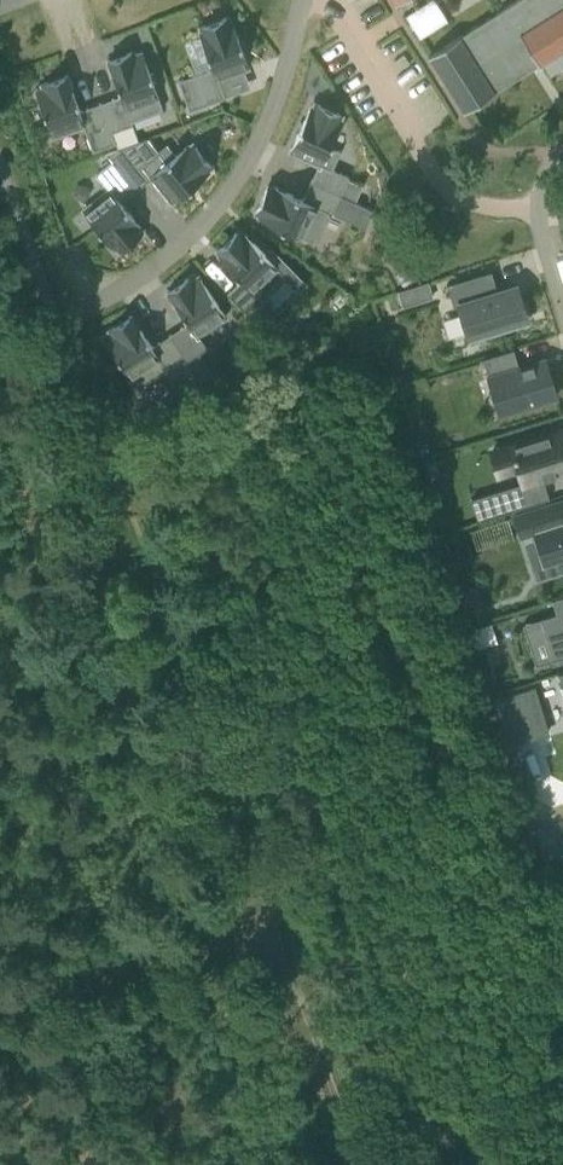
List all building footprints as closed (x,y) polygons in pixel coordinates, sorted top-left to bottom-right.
[(427,53),(462,108),(562,44),(562,0),(511,0),(427,53)] [(425,2),(405,15),(419,38),(440,25),(425,2)] [(248,66),(231,20),(229,21),(227,16),(199,26),(201,31),(199,32),(211,67),(178,80),(189,110),(225,97),(218,77),(244,68),(248,66)] [(162,108),(142,52),(134,55),(132,50),(107,59),(120,95),(99,102),(110,132),(111,131),(132,124),(131,120),(162,108)] [(403,54),(393,60),(399,69),(408,63),(403,54)] [(63,63),(30,77),(34,86),(67,72),(63,63)] [(110,132),(99,102),(79,110),(66,74),(41,83),(42,88),(35,91),(52,136),(83,125),(92,151),(114,143),(115,143),(111,131),(110,132)] [(340,151),(330,146),(341,121),(339,120),(342,114),(314,102),(312,107),(310,106),(289,150),(318,164),(310,181),(323,187),(340,195),(348,176),(332,168),(340,151)] [(132,124),(111,131),(115,143),(117,148),(138,140),(132,124)] [(209,171),(207,170),(212,166),(193,143),(188,146),(187,144),(165,162),(158,153),(143,165),(131,151),(115,164),(135,189),(150,177),(170,202),(209,171)] [(140,226),(120,201),(135,189),(115,164),(112,160),(96,173),(108,189),(83,210),(113,248),(115,247),(119,251),(142,232),(138,228),(140,226)] [(331,214),(340,195),(323,187),(310,181),(302,199),(273,185),(272,187),(267,185),(254,212),(259,215),(258,217),(272,223),(313,242),(327,212),(331,214)] [(237,229),(216,250),(220,254),(218,256),(241,279),(227,293),(249,316),(251,314),(263,327),(277,313),(264,301),(262,298),(285,275),(264,253),(243,232),(241,233),(237,229)] [(491,270),(446,285),(453,306),(458,305),(466,333),(526,314),(516,284),(497,290),(491,270)] [(197,334),(225,316),(199,275),(192,280),(189,275),(167,290),(187,322),(169,334),(186,360),(187,360),(206,347),(197,334)] [(401,288),(404,305),(426,301),(423,284),(401,288)] [(186,360),(169,334),(151,346),(131,314),(108,329),(111,333),(104,338),(137,388),(165,370),(172,381),(192,368),(187,360),(186,360)] [(513,348),(483,358),(489,378),(499,375),(507,403),(529,396),(531,403),(556,396),(545,363),(533,367),(532,363),(519,367),(513,348)] [(492,451),(499,474),(519,468),(524,484),(562,472),(562,429),(492,451)] [(484,494),(470,498),(478,521),(519,508),(512,485),(484,494)] [(519,536),(533,531),(543,563),(562,557),(562,507),(561,500),(513,515),(519,536)] [(484,614),(475,586),(460,590),(469,619),(484,614)] [(551,600),(556,613),(539,619),(552,660),(556,659),(558,663),(562,661),(562,596),(551,600)] [(525,688),(493,698),(507,743),(548,730),(535,685),(525,688)]
